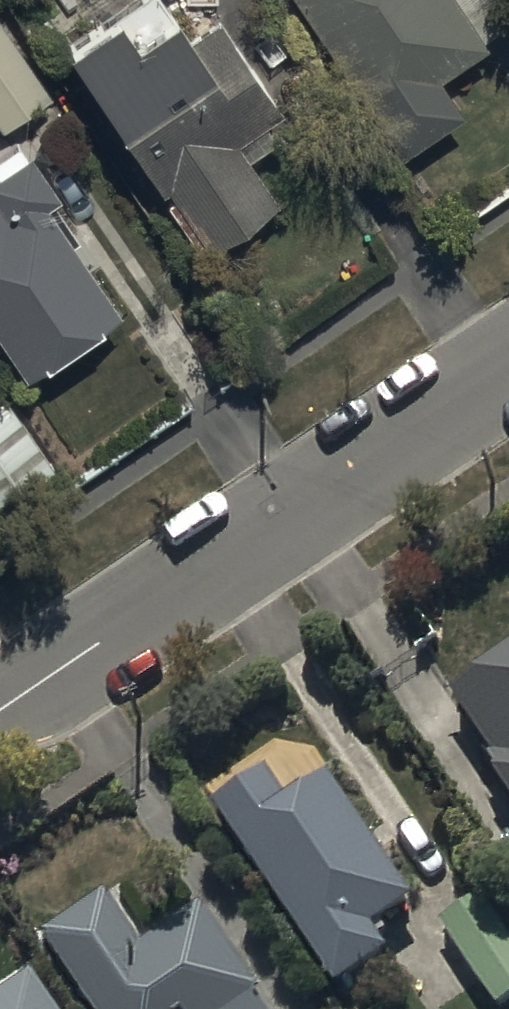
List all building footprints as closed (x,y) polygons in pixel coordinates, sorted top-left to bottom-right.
[(249,144),(285,120),(220,21),(183,45),(153,0),(129,0),(57,48),(160,202),(170,196),(211,258),(279,214),(237,152),(249,144)] [(404,167),(469,124),(443,86),(491,55),(454,0),(293,0),(404,167)] [(6,138),(59,103),(0,14),(0,128),(6,138)] [(0,183),(0,344),(29,388),(89,349),(123,326),(49,215),(65,205),(35,160),(20,170),(0,183)] [(67,480),(16,402),(0,412),(0,524),(67,480)] [(476,745),(508,797),(508,656),(453,692),(484,740),(476,745)] [(268,772),(212,810),(336,992),(389,956),(374,934),(417,905),(331,779),(291,806),(268,772)] [(441,924),(495,1008),(500,1008),(508,1003),(508,933),(485,896),(441,924)] [(42,942),(88,1008),(262,1008),(258,1003),(262,1000),(202,913),(145,952),(108,897),(42,942)] [(0,981),(0,1008),(59,1008),(28,962),(0,981)]
